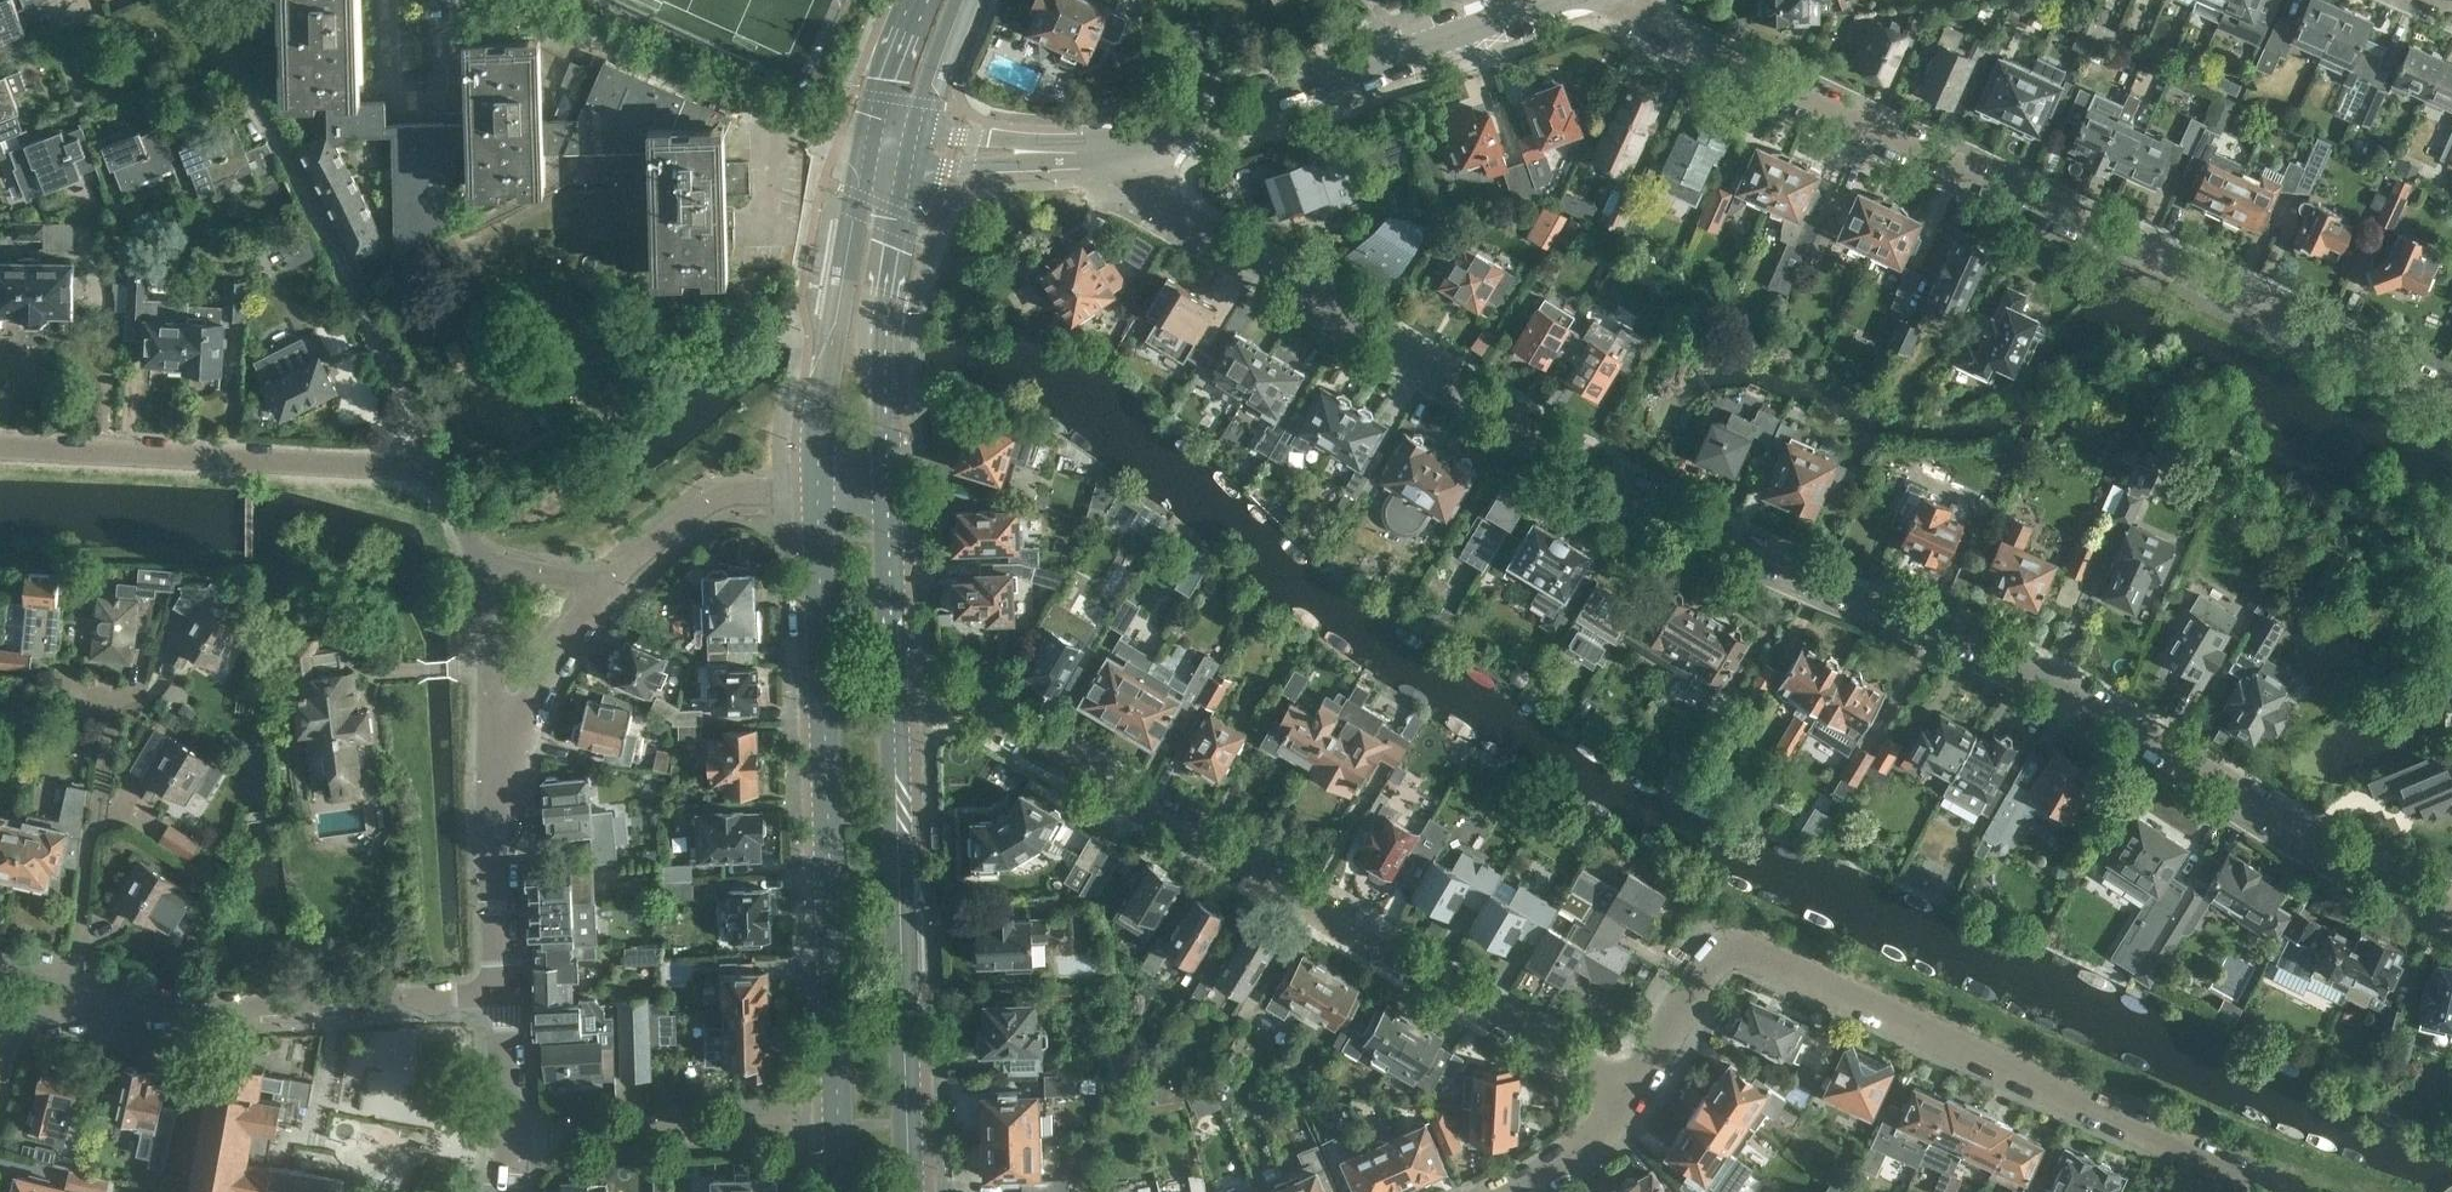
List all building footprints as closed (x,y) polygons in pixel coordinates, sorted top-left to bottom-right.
[(19,10),(17,6),(15,0),(0,0),(0,63),(30,51),(23,33),(27,31),(19,10)] [(300,146),(327,198),(355,257),(366,252),(371,262),(404,246),(456,220),(454,154),(477,154),(478,185),(538,184),(537,152),(657,150),(661,275),(723,273),(722,240),(717,240),(716,225),(735,224),(734,208),(721,208),(719,149),(734,114),(606,58),(580,118),(537,119),(535,41),(474,43),(476,121),(466,121),(465,111),(446,112),(447,122),(387,124),(386,101),(337,102),(337,95),(355,95),(352,0),(291,0),(294,96),(328,96),(329,131),(300,146)] [(1032,30),(1038,33),(1037,36),(1048,41),(1050,38),(1062,44),(1057,54),(1059,60),(1074,67),(1081,64),(1086,55),(1089,57),(1093,48),(1095,49),(1098,43),(1096,42),(1099,35),(1105,37),(1117,42),(1124,40),(1133,20),(1129,14),(1118,9),(1122,0),(1037,0),(1037,1),(1035,6),(1042,10),(1032,30)] [(1757,18),(1761,18),(1761,20),(1798,20),(1798,22),(1810,22),(1810,20),(1821,20),(1821,13),(1830,13),(1828,0),(1757,0),(1757,18)] [(1837,12),(1854,11),(1850,0),(1832,0),(1837,12)] [(2195,4),(2211,11),(2205,27),(2215,32),(2217,26),(2225,8),(2229,0),(2197,0),(2195,4)] [(2279,0),(2229,0),(2225,8),(2217,26),(2257,43),(2260,44),(2279,0)] [(2343,7),(2326,0),(2309,0),(2298,27),(2296,26),(2278,19),(2276,18),(2265,45),(2255,66),(2272,73),(2281,53),(2285,55),(2292,40),(2322,53),(2343,7)] [(2044,14),(2054,19),(2058,20),(2063,8),(2049,2),(2044,14)] [(2358,54),(2373,21),(2343,7),(2322,53),(2319,61),(2348,74),(2344,82),(2350,84),(2365,91),(2366,91),(2370,81),(2369,81),(2377,63),(2359,54),(2358,54)] [(2054,19),(2044,14),(2037,30),(2047,34),(2054,19)] [(1905,33),(1876,21),(1856,65),(1870,72),(1869,74),(1879,79),(1880,76),(1887,79),(1905,40),(1917,46),(1928,22),(1912,15),(1905,33)] [(2091,15),(2086,27),(2097,32),(2102,20),(2091,15)] [(1939,41),(1943,43),(1936,56),(1933,54),(1926,70),(1930,71),(1921,90),(1953,105),(1971,62),(1982,67),(1994,44),(1977,36),(1970,54),(1957,48),(1964,31),(1947,23),(1939,41)] [(2118,27),(2113,39),(2124,44),(2129,32),(2118,27)] [(2089,51),(2095,37),(2083,32),(2077,46),(2089,51)] [(2095,37),(2089,51),(2088,53),(2098,57),(2105,41),(2095,37)] [(2147,39),(2142,50),(2168,62),(2173,50),(2147,39)] [(2412,43),(2394,82),(2393,86),(2408,93),(2410,89),(2429,97),(2444,60),(2445,58),(2412,43)] [(2003,119),(2008,121),(2031,69),(2004,57),(1980,107),(1982,112),(1999,120),(2003,119)] [(562,83),(574,88),(584,65),(572,60),(562,83)] [(2429,97),(2426,103),(2439,110),(2442,103),(2451,108),(2451,64),(2444,60),(2429,97)] [(2214,75),(2211,83),(2210,84),(2220,88),(2221,87),(2238,95),(2247,72),(2245,71),(2237,67),(2232,79),(2225,76),(2223,79),(2214,75)] [(2031,69),(2008,121),(2014,124),(2015,128),(2032,135),(2038,133),(2061,83),(2031,69)] [(0,76),(0,139),(24,129),(17,112),(21,111),(7,74),(0,76)] [(1538,130),(1519,136),(1527,159),(1528,161),(1536,183),(1548,179),(1552,170),(1544,146),(1575,136),(1573,128),(1581,125),(1579,121),(1573,122),(1573,121),(1578,117),(1577,116),(1571,116),(1571,115),(1575,112),(1574,108),(1572,108),(1562,82),(1554,78),(1544,81),(1539,90),(1541,93),(1526,99),(1538,130)] [(2067,118),(2077,123),(2068,141),(2074,144),(2073,146),(2088,154),(2086,160),(2097,165),(2119,116),(2130,92),(2118,87),(2107,110),(2092,103),(2098,91),(2077,81),(2071,94),(2076,97),(2067,118)] [(2365,91),(2360,103),(2353,118),(2371,126),(2387,88),(2370,81),(2366,91),(2365,91)] [(1658,100),(1630,87),(1617,116),(1614,115),(1609,127),(1611,128),(1597,159),(1628,174),(1643,141),(1640,139),(1645,129),(1653,132),(1658,121),(1650,118),(1658,100)] [(554,112),(566,118),(576,94),(564,89),(554,112)] [(2119,116),(2097,165),(2108,170),(2111,166),(2126,173),(2146,128),(2132,122),(2143,95),(2131,90),(2130,92),(2119,116)] [(2221,129),(2234,100),(2222,95),(2210,124),(2221,129)] [(1452,167),(1461,163),(1462,166),(1484,159),(1491,176),(1496,174),(1495,171),(1504,168),(1508,166),(1500,143),(1490,114),(1477,117),(1473,108),(1448,116),(1457,142),(1445,146),(1452,167)] [(2183,150),(2192,154),(2194,154),(2202,137),(2207,123),(2192,116),(2180,143),(2174,140),(2174,141),(2146,128),(2126,173),(2141,180),(2142,178),(2155,183),(2155,181),(2161,183),(2170,164),(2175,167),(2183,149),(2183,150)] [(1667,167),(1666,169),(1662,178),(1658,187),(1695,205),(1705,186),(1699,184),(1715,152),(1720,154),(1730,132),(1708,122),(1701,138),(1684,131),(1667,167)] [(63,129),(26,143),(10,150),(15,165),(12,166),(24,197),(47,190),(63,184),(61,180),(98,165),(82,126),(65,133),(63,129)] [(124,129),(100,139),(114,176),(118,174),(125,192),(140,186),(139,181),(175,167),(160,127),(142,134),(141,130),(126,136),(124,129)] [(2223,217),(2242,175),(2247,164),(2219,151),(2221,143),(2215,141),(2219,131),(2209,127),(2191,166),(2200,169),(2193,185),(2199,189),(2195,198),(2206,203),(2204,208),(2223,217)] [(276,167),(265,142),(246,150),(238,129),(220,137),(219,133),(181,147),(190,170),(192,169),(203,194),(219,188),(217,183),(254,169),(256,176),(276,167)] [(1519,136),(1500,143),(1508,166),(1504,168),(1513,196),(1537,187),(1536,183),(1528,161),(1527,159),(1519,136)] [(2305,166),(2294,191),(2312,193),(2334,143),(2318,136),(2305,166)] [(1767,205),(1791,155),(1782,151),(1771,150),(1771,151),(1758,146),(1751,159),(1745,157),(1737,173),(1743,176),(1738,189),(1718,180),(1699,222),(1718,232),(1727,212),(1730,213),(1748,197),(1749,197),(1767,205)] [(1800,159),(1791,155),(1767,205),(1780,211),(1779,236),(1789,241),(1777,267),(1797,276),(1803,264),(1809,251),(1820,227),(1801,218),(1800,218),(1806,205),(1812,207),(1820,191),(1813,188),(1820,174),(1807,168),(1807,166),(1800,159)] [(2400,158),(2396,168),(2413,176),(2418,165),(2400,158)] [(1315,160),(1270,176),(1283,213),(1308,204),(1312,218),(1335,210),(1334,205),(1346,201),(1351,214),(1352,217),(1375,209),(1374,206),(1369,192),(1359,196),(1346,159),(1321,168),(1319,169),(1315,160)] [(2242,175),(2223,217),(2242,226),(2245,221),(2256,226),(2267,202),(2273,205),(2278,192),(2294,191),(2305,166),(2293,160),(2281,186),(2267,179),(2259,183),(2242,175)] [(1642,184),(1641,186),(1654,192),(1666,166),(1654,161),(1642,184)] [(1642,184),(1627,176),(1608,215),(1623,223),(1641,186),(1642,184)] [(2399,176),(2392,190),(2407,197),(2413,183),(2399,176)] [(1233,186),(1232,190),(1240,198),(1243,196),(1244,197),(1252,189),(1242,178),(1233,186)] [(2388,195),(2377,189),(2370,204),(2381,209),(2388,195)] [(2388,195),(2377,221),(2395,229),(2409,198),(2407,197),(2392,190),(2390,190),(2388,195)] [(1847,223),(1841,236),(1853,242),(1852,244),(1869,252),(1893,200),(1887,197),(1875,197),(1875,199),(1861,192),(1855,206),(1848,203),(1840,220),(1847,223)] [(2303,221),(2295,240),(2294,242),(2294,244),(2295,248),(2297,251),(2301,253),(2305,253),(2309,252),(2312,250),(2314,247),(2320,251),(2325,242),(2341,249),(2352,225),(2347,223),(2349,218),(2309,199),(2307,198),(2305,199),(2302,201),(2301,204),(2301,207),(2302,208),(2295,222),(2297,223),(2299,219),(2303,221)] [(1893,200),(1869,252),(1887,260),(1888,258),(1901,264),(1907,250),(1914,254),(1922,237),(1915,234),(1922,220),(1908,214),(1909,212),(1904,205),(1893,200)] [(1543,221),(1560,231),(1567,218),(1551,208),(1543,221)] [(1390,279),(1400,269),(1426,226),(1390,216),(1350,255),(1390,279)] [(1582,225),(1568,217),(1556,238),(1570,246),(1582,225)] [(45,238),(44,238),(44,248),(74,248),(75,222),(46,221),(46,224),(45,238)] [(46,224),(14,224),(14,239),(44,238),(45,238),(46,224)] [(1816,270),(1833,233),(1820,227),(1809,251),(1803,264),(1816,270)] [(1960,229),(1924,308),(1939,315),(1946,302),(1962,309),(1989,251),(1975,245),(1979,237),(1960,229)] [(2378,263),(2370,267),(2377,289),(2398,281),(2400,286),(2405,288),(2410,286),(2411,283),(2424,289),(2442,254),(2426,247),(2428,245),(2398,232),(2387,257),(2378,261),(2378,263)] [(256,249),(278,249),(278,237),(257,237),(256,249)] [(1469,246),(1468,247),(1457,239),(1443,262),(1452,267),(1440,286),(1479,310),(1488,295),(1497,301),(1513,274),(1503,268),(1504,267),(1469,246)] [(1155,255),(1159,248),(1146,240),(1142,248),(1155,255)] [(1089,252),(1084,245),(1064,258),(1059,257),(1053,258),(1050,260),(1047,263),(1045,265),(1045,269),(1043,270),(1044,273),(1035,278),(1035,282),(1044,295),(1048,296),(1056,290),(1074,317),(1113,291),(1113,290),(1119,279),(1098,246),(1089,252)] [(0,261),(0,312),(18,312),(18,318),(25,326),(40,326),(49,318),(49,312),(74,312),(74,261),(41,261),(41,256),(14,256),(14,261),(0,261)] [(1908,267),(1897,292),(1910,297),(1921,273),(1908,267)] [(132,276),(131,284),(129,312),(146,312),(148,277),(132,276)] [(1217,307),(1167,277),(1148,309),(1159,315),(1145,338),(1184,361),(1189,354),(1194,345),(1217,307)] [(245,281),(228,280),(227,317),(243,317),(245,281)] [(2041,339),(2047,324),(2037,320),(2038,318),(2019,309),(2026,294),(2009,287),(1996,315),(1981,308),(1956,363),(1991,379),(1998,365),(2014,372),(2031,335),(2041,339)] [(1910,297),(1897,292),(1890,308),(1903,314),(1910,297)] [(1545,297),(1516,344),(1519,346),(1519,348),(1529,355),(1530,353),(1547,363),(1551,357),(1561,363),(1580,333),(1568,326),(1575,315),(1545,297)] [(189,321),(187,368),(222,370),(225,307),(190,306),(189,321)] [(171,367),(187,368),(189,321),(148,319),(146,361),(167,362),(167,365),(171,367)] [(1919,328),(1902,319),(1890,343),(1908,352),(1919,328)] [(1580,333),(1561,363),(1573,370),(1569,376),(1584,385),(1583,387),(1593,394),(1594,392),(1599,395),(1619,361),(1628,367),(1642,335),(1624,325),(1618,334),(1595,320),(1585,336),(1580,333)] [(1499,336),(1486,328),(1473,348),(1486,356),(1499,336)] [(1220,361),(1211,355),(1196,380),(1207,386),(1212,377),(1245,397),(1271,353),(1237,333),(1220,361)] [(256,363),(266,383),(282,415),(336,388),(320,356),(312,360),(302,339),(256,363)] [(1209,353),(1194,345),(1189,354),(1203,362),(1209,353)] [(1271,353),(1245,397),(1278,418),(1305,374),(1271,353)] [(1291,442),(1308,452),(1315,439),(1330,448),(1356,404),(1351,402),(1351,398),(1343,393),(1338,394),(1335,393),(1333,395),(1322,388),(1302,421),(1293,415),(1270,453),(1280,459),(1291,442)] [(1356,404),(1330,448),(1359,465),(1343,490),(1357,498),(1384,452),(1374,446),(1386,426),(1374,419),(1375,416),(1373,415),(1373,410),(1364,405),(1359,406),(1356,404)] [(1748,420),(1743,432),(1713,419),(1704,437),(1710,440),(1701,459),(1711,464),(1711,466),(1719,470),(1721,469),(1731,473),(1734,468),(1738,470),(1754,434),(1770,441),(1779,419),(1758,410),(1753,422),(1748,420)] [(990,414),(986,425),(974,422),(968,443),(965,443),(959,466),(1010,481),(1015,462),(1025,465),(1033,439),(1014,433),(1017,422),(990,414)] [(1252,450),(1265,458),(1282,431),(1269,423),(1252,450)] [(1839,458),(1815,447),(1793,437),(1792,436),(1795,430),(1782,423),(1772,444),(1786,450),(1775,475),(1772,474),(1766,487),(1769,488),(1767,493),(1787,502),(1788,503),(1793,505),(1794,508),(1804,513),(1808,511),(1813,513),(1816,507),(1819,507),(1823,498),(1825,495),(1832,499),(1845,468),(1836,464),(1839,458)] [(2141,448),(2146,435),(2135,431),(2130,444),(2141,448)] [(1381,478),(1397,488),(1391,498),(1388,502),(1386,510),(1386,513),(1388,518),(1391,522),(1396,527),(1414,498),(1440,453),(1427,446),(1428,444),(1422,441),(1424,439),(1422,433),(1415,433),(1414,436),(1408,433),(1381,478)] [(1440,453),(1414,498),(1396,527),(1401,528),(1406,530),(1410,530),(1415,528),(1419,525),(1422,523),(1430,508),(1447,519),(1476,470),(1455,457),(1453,461),(1440,453)] [(2141,459),(2128,488),(2140,493),(2153,465),(2141,459)] [(1954,507),(1940,501),(1921,494),(1923,489),(1910,482),(1891,521),(1908,528),(1902,542),(1917,549),(1915,553),(1919,554),(1920,558),(1930,562),(1933,561),(1936,562),(1937,559),(1947,563),(1956,543),(1966,522),(1971,511),(1955,504),(1954,507)] [(1460,555),(1484,569),(1482,572),(1483,573),(1527,499),(1502,484),(1488,509),(1483,506),(1466,535),(1470,537),(1460,555)] [(2128,490),(2116,516),(2131,523),(2143,497),(2144,497),(2145,495),(2140,493),(2128,488),(2126,487),(2125,489),(2128,490)] [(1337,506),(1347,512),(1355,500),(1344,494),(1337,506)] [(955,550),(1008,547),(1009,561),(1020,561),(1022,562),(1023,560),(1040,565),(1039,546),(1029,547),(1028,514),(1018,514),(1018,513),(1018,509),(995,510),(994,508),(977,509),(977,510),(960,511),(961,525),(954,525),(955,550)] [(2014,513),(1990,563),(2001,568),(1992,586),(1995,587),(1998,591),(2008,596),(2011,594),(2018,598),(2020,601),(2030,605),(2033,604),(2037,605),(2040,598),(2045,601),(2052,585),(2047,583),(2056,563),(2058,564),(2059,561),(2026,546),(2036,524),(2014,513)] [(1537,520),(1512,562),(1545,582),(1531,603),(1545,612),(1553,598),(1561,603),(1590,553),(1570,541),(1569,536),(1560,531),(1556,533),(1537,520)] [(1513,534),(1522,539),(1527,530),(1518,525),(1513,534)] [(2129,528),(2111,567),(2116,570),(2105,594),(2134,607),(2148,577),(2159,582),(2177,544),(2150,532),(2147,536),(2129,528)] [(2066,570),(2068,571),(2086,578),(2099,550),(2079,542),(2066,570)] [(1190,596),(1212,557),(1197,548),(1175,587),(1190,596)] [(1023,560),(1022,562),(1017,576),(1045,583),(1049,568),(1040,566),(1040,565),(1023,560)] [(1963,590),(1971,569),(1961,565),(1952,586),(1963,590)] [(118,582),(117,595),(98,594),(92,661),(133,665),(140,594),(156,595),(156,588),(175,589),(176,570),(140,566),(139,584),(118,582)] [(28,601),(23,652),(0,650),(0,666),(29,669),(31,654),(55,656),(61,603),(58,602),(60,574),(29,571),(26,601),(28,601)] [(1014,618),(1012,573),(1012,571),(979,573),(979,580),(957,581),(958,612),(990,611),(990,619),(1014,618)] [(694,650),(695,662),(697,663),(730,662),(730,649),(756,648),(756,635),(759,635),(758,608),(752,608),(751,573),(729,574),(729,572),(705,573),(706,602),(695,603),(696,624),(706,624),(706,627),(709,650),(694,650)] [(174,606),(192,617),(169,656),(184,664),(191,652),(219,668),(243,627),(225,617),(227,607),(239,585),(220,585),(212,581),(209,585),(182,585),(182,593),(174,606)] [(1583,604),(1577,615),(1580,617),(1573,623),(1572,623),(1563,639),(1570,643),(1569,646),(1594,661),(1596,659),(1604,663),(1613,648),(1613,647),(1614,638),(1618,641),(1639,606),(1633,602),(1634,601),(1604,583),(1604,585),(1598,581),(1583,604)] [(2263,613),(2271,600),(2258,591),(2249,605),(2263,613)] [(1640,612),(1624,638),(1676,670),(1676,669),(1682,660),(1706,620),(1690,611),(1692,606),(1687,603),(1687,602),(1686,601),(1687,595),(1682,592),(1676,595),(1675,595),(1675,596),(1669,592),(1652,619),(1640,612)] [(2172,644),(2163,659),(2189,675),(2181,688),(2195,697),(2213,667),(2215,668),(2225,651),(2220,647),(2228,635),(2230,636),(2231,633),(2227,631),(2237,615),(2200,593),(2190,609),(2186,606),(2166,640),(2172,644)] [(1118,609),(1110,622),(1109,623),(1125,631),(1141,604),(1126,596),(1118,609)] [(1545,612),(1539,620),(1556,631),(1568,611),(1566,610),(1568,607),(1561,603),(1553,598),(1545,612)] [(1054,599),(1053,600),(1041,622),(1045,624),(1027,656),(1034,660),(1028,671),(1038,676),(1037,679),(1056,690),(1095,622),(1054,599)] [(1452,610),(1439,603),(1435,609),(1433,608),(1423,625),(1438,634),(1452,610)] [(1749,660),(1740,655),(1748,641),(1743,637),(1742,636),(1743,630),(1738,626),(1732,630),(1731,629),(1731,630),(1708,616),(1706,620),(1682,660),(1676,669),(1692,679),(1686,688),(1710,703),(1717,692),(1723,681),(1727,676),(1737,683),(1738,681),(1751,660),(1750,659),(1749,660)] [(2242,676),(2224,707),(2235,714),(2228,724),(2254,740),(2261,728),(2274,736),(2291,706),(2279,699),(2288,684),(2294,675),(2266,658),(2283,628),(2264,616),(2232,670),(2242,676)] [(1122,632),(1081,701),(1117,723),(1155,658),(1158,652),(1122,632)] [(290,641),(292,654),(297,695),(294,695),(299,733),(325,729),(334,797),(363,792),(355,737),(373,735),(369,707),(359,709),(354,669),(313,675),(310,651),(319,650),(317,637),(290,641)] [(652,695),(657,684),(663,687),(670,671),(664,668),(669,657),(627,639),(611,677),(652,695)] [(1819,712),(1844,669),(1837,665),(1838,664),(1837,664),(1835,657),(1828,659),(1828,658),(1827,659),(1805,645),(1786,675),(1765,661),(1744,694),(1741,699),(1758,710),(1769,690),(1775,694),(1779,687),(1801,701),(1794,712),(1797,713),(1812,723),(1808,729),(1809,730),(1819,712)] [(1155,658),(1117,723),(1154,744),(1179,701),(1193,709),(1199,699),(1198,699),(1212,675),(1213,675),(1221,661),(1206,653),(1189,683),(1172,673),(1174,669),(1155,658)] [(697,663),(695,662),(695,671),(712,671),(712,683),(708,683),(708,696),(713,696),(713,710),(757,709),(756,667),(730,668),(730,662),(697,663)] [(1296,668),(1283,691),(1296,699),(1309,676),(1296,668)] [(1658,684),(1664,688),(1674,673),(1667,669),(1658,684)] [(1844,669),(1819,712),(1809,730),(1849,754),(1860,736),(1886,694),(1863,680),(1863,679),(1862,679),(1860,672),(1854,674),(1853,673),(1852,674),(1844,669)] [(1198,699),(1199,699),(1215,708),(1232,678),(1218,671),(1215,676),(1213,675),(1212,675),(1198,699)] [(1710,703),(1708,706),(1729,719),(1741,699),(1744,694),(1723,681),(1717,692),(1710,703)] [(1338,710),(1306,765),(1306,766),(1350,792),(1356,783),(1359,785),(1363,777),(1361,775),(1372,756),(1376,759),(1379,754),(1397,765),(1412,739),(1410,738),(1420,722),(1409,715),(1399,731),(1381,720),(1376,727),(1375,727),(1373,731),(1352,719),(1368,690),(1356,683),(1339,711),(1338,710)] [(1531,685),(1526,693),(1537,700),(1538,701),(1543,693),(1541,687),(1536,684),(1531,685)] [(1276,752),(1278,748),(1306,765),(1338,710),(1347,694),(1339,689),(1329,705),(1322,701),(1315,714),(1291,701),(1281,718),(1277,716),(1261,743),(1276,752)] [(651,710),(674,720),(678,709),(676,709),(678,705),(657,696),(651,710)] [(582,719),(577,741),(623,752),(633,708),(589,698),(584,719),(582,719)] [(678,709),(674,720),(674,724),(703,723),(703,709),(683,709),(678,709)] [(1195,740),(1186,756),(1219,775),(1245,731),(1212,712),(1203,727),(1199,725),(1192,738),(1195,740)] [(1797,713),(1782,737),(1772,752),(1788,762),(1798,747),(1809,730),(1808,729),(1812,723),(1797,713)] [(1923,725),(1908,753),(1902,764),(1910,768),(1917,757),(1952,777),(1976,734),(1941,716),(1934,730),(1923,725)] [(703,723),(674,724),(679,724),(680,739),(703,738),(703,723)] [(756,753),(755,729),(725,730),(726,738),(709,739),(711,786),(727,785),(727,793),(757,792),(757,769),(763,766),(765,763),(765,758),(762,755),(756,753)] [(1976,734),(1952,777),(1944,792),(1981,812),(2017,746),(2013,743),(2012,742),(2013,736),(2007,733),(2002,736),(2001,736),(1996,734),(1991,742),(1976,734)] [(187,803),(196,789),(208,796),(223,770),(211,763),(212,761),(170,736),(139,789),(153,798),(160,786),(187,803)] [(1876,755),(1872,762),(1887,772),(1889,769),(1903,746),(1887,736),(1876,755)] [(1858,743),(1842,769),(1838,776),(1857,788),(1866,772),(1872,762),(1876,755),(1858,743)] [(670,750),(658,748),(654,768),(666,771),(670,750)] [(1703,758),(1687,748),(1670,773),(1688,783),(1703,758)] [(2043,761),(2034,778),(2021,771),(2008,793),(1983,835),(1994,841),(1992,844),(1993,850),(1998,853),(2005,852),(2008,846),(2007,841),(2024,813),(2026,814),(2032,814),(2035,810),(2057,823),(2062,822),(2065,817),(2073,822),(2082,807),(2078,804),(2093,777),(2094,777),(2097,773),(2093,771),(2092,771),(2061,753),(2061,752),(2058,750),(2056,753),(2056,754),(2050,764),(2043,761)] [(2451,765),(2433,772),(2426,758),(2371,780),(2369,781),(2370,783),(2376,798),(2399,788),(2408,808),(2422,802),(2429,820),(2449,812),(2451,814),(2451,768),(2451,765)] [(1872,762),(1866,772),(1885,784),(1892,772),(1889,769),(1887,772),(1872,762)] [(545,780),(542,780),(548,836),(594,832),(588,776),(559,779),(556,773),(547,773),(545,780)] [(1388,781),(1371,808),(1378,813),(1359,845),(1365,848),(1360,857),(1393,876),(1397,869),(1419,882),(1435,854),(1450,829),(1431,818),(1434,814),(1431,813),(1420,831),(1397,818),(1402,811),(1386,802),(1396,786),(1388,781)] [(30,811),(27,825),(15,877),(48,884),(52,868),(59,870),(61,862),(79,867),(87,787),(69,783),(61,818),(30,811)] [(1010,860),(1040,843),(1048,848),(1056,835),(1057,835),(1067,818),(1023,792),(1011,812),(1008,810),(996,817),(996,820),(974,821),(975,870),(999,870),(999,861),(1010,860)] [(712,812),(696,812),(698,858),(759,856),(759,837),(762,837),(761,810),(743,811),(743,809),(712,810),(712,812)] [(1537,818),(1525,811),(1520,820),(1532,827),(1537,818)] [(15,877),(27,825),(7,820),(8,815),(0,813),(0,873),(15,877)] [(2186,847),(2138,816),(2110,860),(2112,862),(2104,874),(2148,902),(2151,896),(2156,900),(2144,919),(2142,918),(2140,922),(2142,923),(2129,943),(2123,939),(2112,956),(2134,970),(2182,895),(2163,883),(2186,847)] [(1841,829),(1843,835),(1844,837),(1859,831),(1856,822),(1841,829)] [(200,843),(169,825),(159,840),(190,859),(200,843)] [(1093,834),(1065,881),(1082,891),(1094,870),(1089,867),(1105,841),(1093,834)] [(1988,842),(1983,839),(1983,841),(1978,849),(1983,852),(1988,842)] [(618,841),(596,845),(597,860),(620,858),(618,841)] [(1094,870),(1082,891),(1081,893),(1099,892),(1124,852),(1105,841),(1089,867),(1094,870)] [(1419,882),(1418,884),(1412,894),(1450,916),(1461,898),(1480,909),(1493,888),(1504,870),(1464,846),(1453,865),(1435,854),(1419,882)] [(2134,970),(2153,982),(2183,933),(2187,933),(2191,930),(2214,895),(2242,912),(2238,918),(2260,931),(2261,930),(2278,940),(2283,932),(2285,933),(2295,915),(2275,903),(2281,894),(2256,878),(2261,870),(2231,852),(2208,890),(2191,880),(2182,895),(2134,970)] [(129,910),(157,927),(170,934),(194,895),(181,887),(182,884),(139,859),(107,914),(122,923),(129,910)] [(1127,902),(1119,915),(1136,925),(1136,929),(1138,934),(1143,937),(1148,937),(1153,934),(1156,929),(1156,922),(1181,881),(1150,862),(1126,902),(1127,902)] [(536,871),(528,871),(528,884),(531,884),(532,903),(597,901),(595,863),(536,865),(536,871)] [(664,864),(664,879),(693,878),(693,863),(664,864)] [(1601,875),(1577,915),(1617,939),(1628,920),(1645,930),(1667,890),(1629,868),(1619,886),(1601,875)] [(1927,872),(1920,889),(1923,890),(1948,901),(1955,884),(1927,872)] [(1982,878),(1977,873),(1970,873),(1964,878),(1964,886),(1970,891),(1977,891),(1982,885),(1982,878)] [(1493,888),(1480,909),(1469,928),(1506,950),(1517,932),(1536,943),(1549,922),(1560,903),(1521,880),(1510,899),(1493,888)] [(664,900),(694,899),(693,881),(663,882),(664,900)] [(729,888),(731,938),(740,938),(740,946),(763,945),(762,937),(769,937),(767,886),(729,888)] [(1172,934),(1174,936),(1170,942),(1160,936),(1143,965),(1155,973),(1167,953),(1177,959),(1179,954),(1196,965),(1226,915),(1219,911),(1220,905),(1207,897),(1203,901),(1197,897),(1182,922),(1180,921),(1172,934)] [(531,923),(531,936),(544,936),(544,946),(585,944),(599,944),(597,901),(532,903),(533,923),(531,923)] [(2357,937),(2334,926),(2333,929),(2297,910),(2295,915),(2285,933),(2290,935),(2276,963),(2311,980),(2313,975),(2349,993),(2376,935),(2361,929),(2357,937)] [(994,918),(977,918),(978,963),(1005,962),(1005,969),(1032,968),(1031,939),(1045,938),(1044,916),(1013,917),(1013,913),(994,914),(994,918)] [(1549,922),(1536,943),(1526,961),(1564,984),(1575,965),(1612,987),(1633,950),(1616,941),(1617,939),(1577,915),(1567,933),(1549,922)] [(1214,958),(1191,994),(1200,1000),(1210,984),(1213,986),(1217,979),(1227,985),(1228,983),(1244,993),(1231,1012),(1247,1021),(1259,1001),(1246,993),(1276,944),(1247,927),(1232,952),(1230,951),(1222,963),(1214,958)] [(2390,938),(2382,934),(2377,936),(2376,935),(2348,995),(2367,1005),(2367,1003),(2387,1013),(2390,1005),(2390,1006),(2392,999),(2384,995),(2391,981),(2393,982),(2402,965),(2396,962),(2403,948),(2391,943),(2390,938)] [(533,965),(534,1001),(565,1000),(565,985),(573,984),(572,979),(579,979),(578,958),(586,957),(585,944),(544,946),(537,946),(538,965),(533,965)] [(645,945),(625,946),(625,963),(645,963),(645,945)] [(1294,958),(1266,1006),(1284,1016),(1288,1009),(1303,1017),(1331,970),(1304,954),(1299,961),(1294,958)] [(2428,1029),(2446,1033),(2447,1027),(2451,1028),(2451,966),(2436,962),(2431,979),(2427,978),(2420,1006),(2423,1007),(2418,1027),(2428,1029)] [(721,972),(723,1010),(723,1011),(768,1010),(767,998),(771,994),(771,988),(767,985),(766,970),(721,972)] [(1331,970),(1303,1017),(1317,1026),(1322,1018),(1335,1026),(1339,1018),(1344,1021),(1359,997),(1354,993),(1358,986),(1331,970)] [(1069,985),(1043,986),(1044,997),(1069,996),(1069,985)] [(621,1079),(624,1079),(651,1078),(650,1042),(660,1042),(659,1014),(650,1014),(649,996),(619,996),(621,1079)] [(986,1027),(981,1027),(982,1051),(1013,1050),(1037,1049),(1040,1049),(1040,1044),(1045,1044),(1048,1041),(1047,1031),(1045,1029),(1040,1029),(1039,1025),(1034,1025),(1033,1002),(1024,1002),(1024,997),(994,998),(994,1003),(985,1003),(986,1027)] [(2235,1023),(2243,1007),(2225,997),(2216,1013),(2235,1023)] [(1751,998),(1735,1033),(1792,1060),(1808,1025),(1751,998)] [(577,1004),(534,1006),(536,1032),(545,1032),(581,1029),(614,1029),(613,1016),(605,1016),(605,1007),(596,999),(577,1000),(577,1004)] [(1349,1035),(1342,1048),(1358,1057),(1366,1044),(1376,1050),(1371,1057),(1386,1066),(1414,1019),(1387,1002),(1382,1010),(1377,1007),(1362,1031),(1355,1027),(1350,1036),(1349,1035)] [(2390,1005),(2387,1013),(2379,1039),(2396,1043),(2399,1032),(2405,1010),(2390,1006),(2390,1005)] [(705,1026),(706,1064),(746,1062),(747,1073),(750,1073),(753,1076),(757,1078),(761,1078),(764,1076),(767,1072),(770,1072),(770,1059),(773,1055),(773,1050),(769,1046),(768,1028),(772,1024),(772,1019),(768,1016),(768,1010),(723,1011),(723,1026),(705,1026)] [(677,1013),(659,1014),(660,1042),(678,1042),(677,1013)] [(1414,1019),(1386,1066),(1400,1075),(1404,1068),(1434,1085),(1435,1083),(1439,1077),(1438,1076),(1450,1055),(1441,1049),(1443,1046),(1437,1042),(1441,1035),(1414,1019)] [(581,1029),(545,1032),(548,1078),(594,1077),(594,1080),(616,1079),(615,1045),(604,1045),(604,1040),(599,1040),(599,1029),(581,1029)] [(1334,1043),(1342,1048),(1349,1035),(1341,1031),(1334,1043)] [(1872,1115),(1894,1067),(1845,1045),(1823,1093),(1872,1115)] [(1013,1054),(1004,1054),(1004,1068),(1009,1068),(1009,1072),(1038,1071),(1037,1053),(1037,1049),(1013,1050),(1013,1054)] [(1229,1089),(1243,1066),(1227,1056),(1214,1080),(1229,1089)] [(1435,1083),(1436,1083),(1449,1091),(1463,1066),(1450,1059),(1439,1077),(1435,1083)] [(240,1065),(208,1060),(205,1078),(222,1081),(221,1086),(260,1094),(259,1097),(283,1101),(310,1106),(314,1081),(285,1075),(284,1077),(264,1073),(265,1066),(241,1062),(240,1065)] [(1816,1072),(1799,1064),(1793,1078),(1809,1085),(1816,1072)] [(1729,1067),(1709,1094),(1756,1127),(1769,1109),(1774,1113),(1785,1097),(1802,1108),(1813,1091),(1795,1079),(1784,1095),(1756,1075),(1755,1078),(1740,1069),(1738,1073),(1729,1067)] [(117,1116),(139,1121),(137,1128),(144,1129),(138,1152),(152,1155),(150,1163),(161,1166),(174,1114),(159,1110),(165,1086),(154,1083),(155,1081),(145,1078),(146,1074),(125,1068),(118,1094),(105,1091),(100,1112),(117,1116)] [(1464,1089),(1464,1104),(1519,1107),(1520,1076),(1511,1076),(1512,1069),(1483,1068),(1482,1074),(1473,1074),(1473,1089),(1464,1089)] [(45,1070),(30,1126),(35,1127),(34,1131),(71,1140),(84,1080),(45,1070)] [(1075,1072),(1044,1073),(1045,1096),(1046,1096),(1046,1094),(1076,1093),(1075,1072)] [(344,1177),(266,1163),(272,1128),(278,1129),(283,1101),(259,1097),(260,1094),(221,1086),(210,1084),(190,1191),(341,1191),(344,1177)] [(1877,1178),(1897,1133),(1926,1146),(1927,1144),(1947,1100),(1914,1085),(1907,1102),(1904,1101),(1899,1112),(1888,1107),(1859,1169),(1877,1178)] [(984,1098),(986,1137),(1042,1134),(1041,1113),(1047,1113),(1046,1096),(1045,1096),(1021,1097),(1021,1089),(996,1090),(996,1097),(984,1098)] [(1689,1121),(1691,1122),(1737,1155),(1756,1127),(1709,1094),(1708,1093),(1689,1121)] [(1947,1100),(1927,1144),(1959,1158),(1980,1112),(1948,1097),(1947,1100)] [(1421,1124),(1398,1134),(1419,1180),(1420,1179),(1426,1182),(1431,1180),(1432,1174),(1446,1168),(1426,1123),(1432,1120),(1430,1116),(1424,1102),(1413,1107),(1421,1124)] [(1519,1107),(1464,1104),(1463,1121),(1471,1121),(1470,1137),(1480,1138),(1479,1144),(1508,1146),(1508,1139),(1517,1140),(1519,1107)] [(1446,1109),(1430,1116),(1432,1120),(1447,1152),(1462,1146),(1446,1109)] [(1980,1112),(1959,1158),(1991,1173),(2011,1129),(2012,1126),(1980,1112)] [(1691,1122),(1672,1150),(1681,1156),(1678,1161),(1691,1170),(1681,1185),(1687,1191),(1720,1191),(1731,1176),(1725,1172),(1737,1155),(1691,1122)] [(1991,1173),(1990,1175),(2014,1186),(2012,1191),(2027,1191),(2021,1190),(2028,1174),(2031,1175),(2037,1162),(2034,1160),(2042,1143),(2011,1129),(1991,1173)] [(1347,1145),(1342,1132),(1322,1141),(1344,1191),(1355,1187),(1358,1191),(1391,1191),(1369,1142),(1367,1137),(1347,1145)] [(986,1137),(987,1175),(998,1174),(999,1182),(1022,1181),(1022,1191),(1070,1191),(1069,1178),(1039,1180),(1039,1173),(1038,1173),(1038,1157),(1043,1157),(1042,1134),(986,1137)] [(1369,1142),(1391,1191),(1392,1191),(1393,1191),(1394,1191),(1404,1191),(1405,1186),(1419,1180),(1398,1134),(1387,1139),(1380,1137),(1369,1142)] [(1287,1178),(1293,1191),(1339,1191),(1318,1143),(1298,1152),(1304,1165),(1285,1174),(1287,1178)] [(56,1149),(37,1144),(34,1159),(52,1163),(56,1149)] [(2096,1162),(2065,1148),(2058,1163),(2063,1165),(2052,1190),(2037,1184),(2034,1191),(2082,1191),(2096,1162)] [(2082,1191),(2114,1191),(2116,1189),(2120,1191),(2127,1176),(2096,1162),(2082,1191)] [(111,1177),(73,1168),(68,1187),(48,1182),(49,1178),(32,1173),(31,1178),(17,1174),(13,1191),(81,1191),(84,1191),(108,1191),(111,1177)] [(168,1172),(149,1168),(145,1185),(164,1189),(168,1172)] [(1931,1191),(1944,1191),(1952,1173),(1941,1168),(1931,1191)] [(712,1191),(773,1191),(772,1176),(750,1176),(749,1169),(735,1170),(735,1177),(712,1177),(712,1191)] [(1190,1174),(1194,1191),(1206,1191),(1201,1172),(1190,1174)] [(1621,1189),(1623,1191),(1666,1191),(1661,1181),(1658,1182),(1652,1172),(1642,1177),(1640,1175),(1636,1177),(1635,1176),(1626,1177),(1621,1183),(1622,1185),(1620,1186),(1621,1189)] [(1944,1191),(1956,1191),(1962,1177),(1952,1173),(1944,1191)] [(1266,1191),(1293,1191),(1287,1178),(1276,1183),(1274,1189),(1266,1191)] [(561,1182),(561,1191),(607,1191),(607,1180),(561,1182)] [(1256,1183),(1238,1191),(1260,1191),(1256,1183)]
